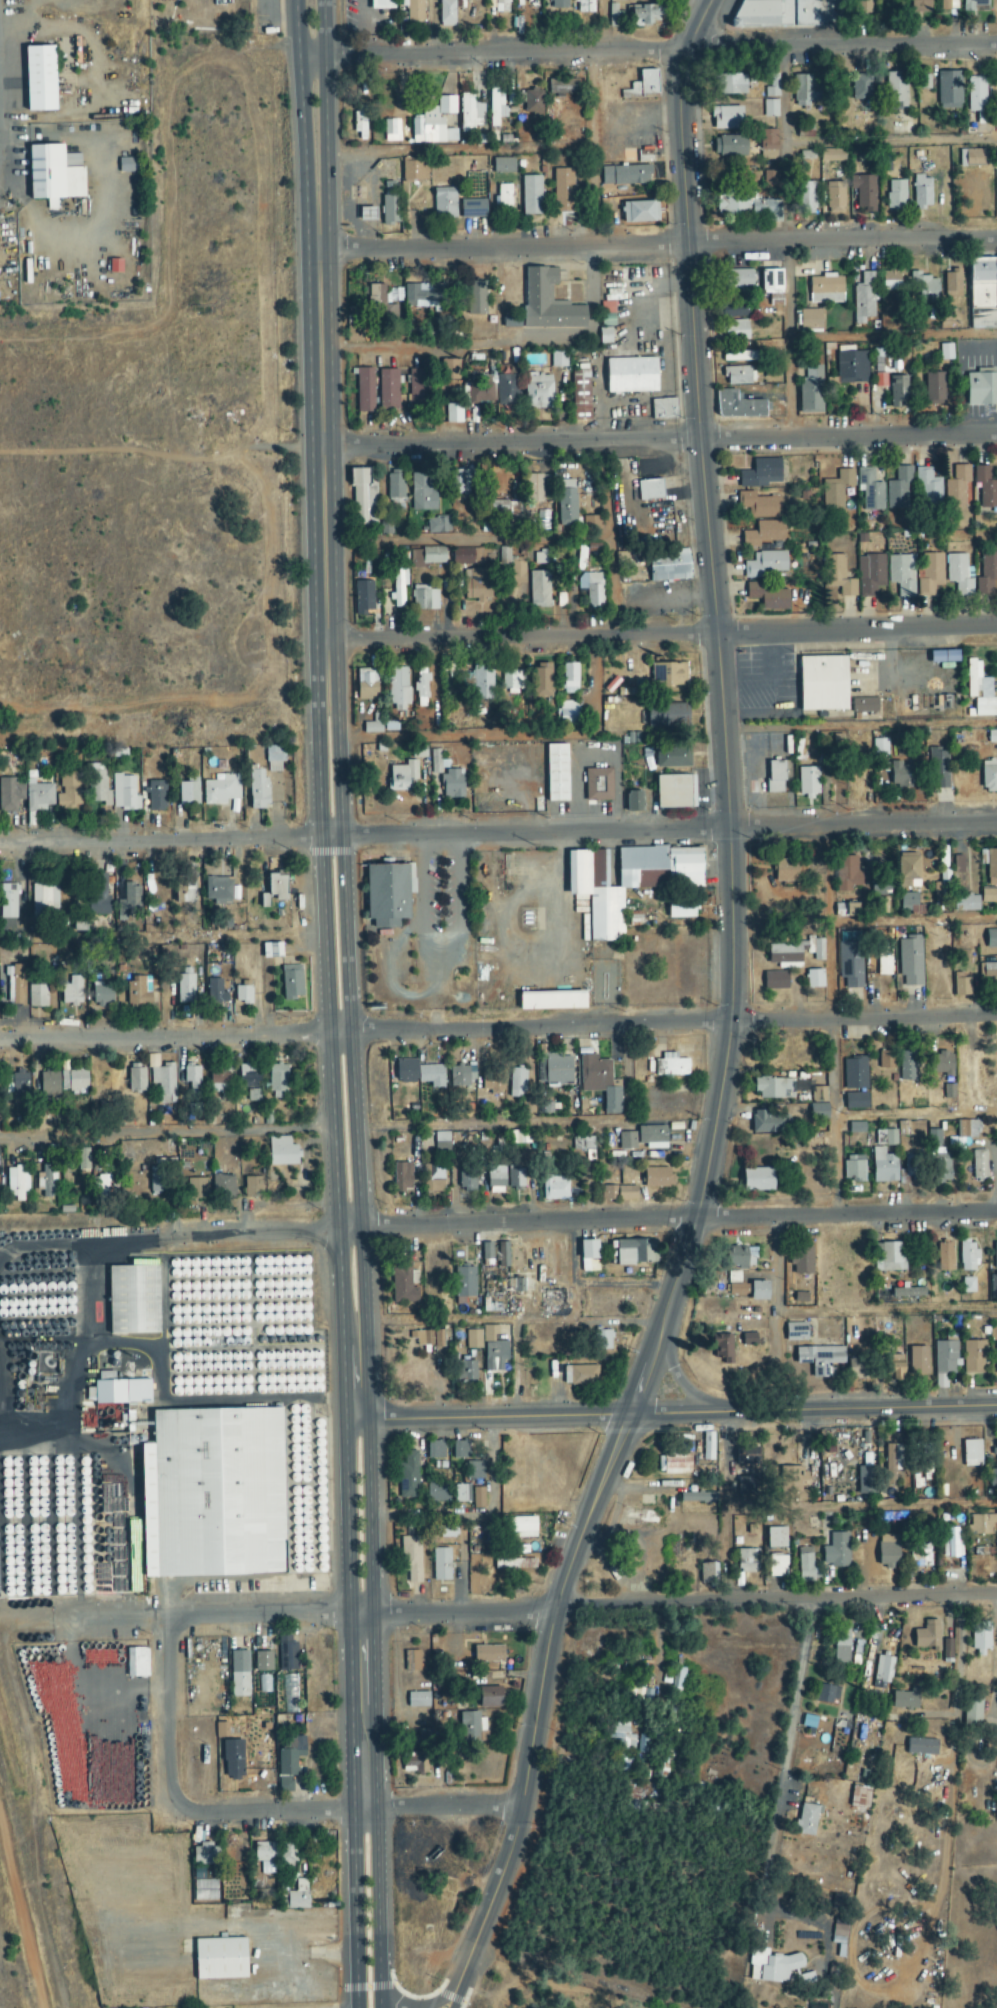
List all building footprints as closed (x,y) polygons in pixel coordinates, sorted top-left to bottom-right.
[(371,9),(394,8),(394,0),(370,0),(371,9)] [(401,8),(406,8),(406,22),(423,22),(423,0),(401,0),(401,8)] [(455,27),(455,0),(440,0),(439,27),(455,27)] [(508,14),(509,0),(495,0),(494,13),(508,14)] [(551,10),(568,10),(568,0),(551,0),(551,10)] [(573,4),(578,4),(578,14),(594,14),(594,0),(573,0),(573,4)] [(736,27),(843,26),(843,0),(736,0),(736,27)] [(873,0),(854,0),(854,15),(873,15),(873,0)] [(931,13),(931,0),(910,0),(910,14),(931,13)] [(940,10),(958,10),(958,0),(940,0),(940,10)] [(963,13),(990,12),(990,0),(963,0),(963,13)] [(632,26),(662,25),(662,6),(632,6),(632,26)] [(26,113),(55,112),(54,47),(25,48),(26,113)] [(639,71),(640,83),(630,83),(631,97),(658,96),(658,70),(639,71)] [(937,72),(939,109),(961,109),(960,72),(937,72)] [(779,97),(778,74),(769,74),(770,88),(764,88),(764,97),(779,97)] [(907,79),(898,78),(898,74),(888,74),(887,110),(906,110),(907,79)] [(746,95),(746,75),(724,76),(724,96),(746,95)] [(793,76),(794,109),(808,108),(808,102),(821,102),(821,86),(813,86),(813,75),(793,76)] [(853,101),(871,100),(870,75),(852,75),(853,101)] [(548,80),(548,97),(575,96),(574,79),(548,80)] [(985,79),(967,79),(967,113),(977,113),(978,124),(986,124),(985,79)] [(541,91),(524,91),(524,117),(520,117),(520,124),(542,123),(541,91)] [(483,129),(484,104),(473,104),(474,97),(461,96),(461,129),(483,129)] [(412,144),(457,143),(456,130),(444,130),(444,116),(456,115),(456,97),(437,97),(438,107),(422,108),(423,119),(412,119),(412,144)] [(763,118),(778,118),(778,101),(763,101),(763,118)] [(742,108),(712,108),(713,130),(743,129),(742,108)] [(384,143),(400,142),(399,120),(384,121),(384,143)] [(777,130),(760,131),(760,161),(778,160),(777,130)] [(714,158),(747,157),(746,137),(713,138),(714,158)] [(28,147),(30,201),(47,200),(47,211),(57,210),(56,200),(85,199),(83,168),(63,169),(62,146),(28,147)] [(959,151),(960,168),(990,167),(990,151),(959,151)] [(80,168),(80,155),(64,155),(64,168),(80,168)] [(119,158),(119,173),(139,173),(139,158),(119,158)] [(515,159),(493,159),(493,174),(514,174),(515,159)] [(402,182),(428,181),(427,162),(401,162),(402,182)] [(601,167),(602,186),(653,185),(652,166),(601,167)] [(573,214),(572,170),(553,170),(554,214),(573,214)] [(778,171),(763,172),(763,187),(779,187),(778,171)] [(541,216),(541,177),(522,177),(522,216),(541,216)] [(875,178),(851,177),(851,195),(857,195),(856,208),(865,208),(865,213),(875,214),(875,178)] [(932,207),(931,177),(913,177),(914,208),(932,207)] [(887,182),(887,210),(906,210),(905,181),(887,182)] [(797,183),(797,214),(815,215),(816,183),(797,183)] [(844,183),(827,183),(827,214),(844,214),(844,183)] [(511,185),(498,185),(498,196),(494,196),(495,213),(512,213),(511,185)] [(455,194),(448,194),(447,190),(433,190),(434,219),(456,219),(455,194)] [(781,201),(756,201),(756,194),(717,193),(716,216),(772,217),(771,223),(781,223),(781,201)] [(399,197),(382,197),(382,224),(400,224),(399,197)] [(486,200),(460,201),(461,219),(486,218),(486,200)] [(658,202),(622,204),(623,224),(658,223),(658,202)] [(996,330),(996,259),(970,259),(971,330),(996,330)] [(122,274),(122,260),(110,260),(110,274),(122,274)] [(524,329),(586,329),(586,307),(551,307),(551,286),(558,286),(558,269),(524,269),(524,329)] [(754,290),(753,271),(725,271),(726,290),(754,290)] [(782,271),(762,271),(762,294),(783,294),(782,271)] [(882,291),(909,292),(909,279),(900,279),(900,272),(882,271),(882,291)] [(919,305),(939,304),(938,278),(921,279),(921,272),(911,273),(911,291),(918,291),(919,305)] [(945,299),(961,298),(961,272),(945,272),(945,299)] [(853,287),(854,326),(865,326),(865,319),(874,319),(874,302),(878,302),(877,273),(861,273),(861,287),(853,287)] [(842,275),(821,276),(821,278),(809,278),(810,304),(843,303),(842,275)] [(367,306),(390,307),(391,285),(379,285),(379,278),(371,278),(371,286),(367,286),(367,306)] [(486,316),(486,282),(469,283),(470,316),(486,316)] [(444,285),(405,285),(405,310),(444,311),(444,285)] [(391,286),(391,298),(402,298),(402,286),(391,286)] [(822,333),(821,310),(800,310),(800,333),(822,333)] [(749,341),(748,320),(749,320),(749,311),(725,312),(726,341),(749,341)] [(769,351),(723,353),(723,363),(769,361),(769,351)] [(867,384),(866,352),(836,352),(837,384),(867,384)] [(607,394),(657,393),(656,359),(606,360),(607,394)] [(459,361),(441,361),(441,381),(459,381),(459,361)] [(574,420),(591,419),(589,365),(572,366),(574,420)] [(822,414),(821,366),(805,367),(805,379),(799,379),(800,414),(822,414)] [(725,386),(753,386),(752,367),(725,368),(725,386)] [(398,410),(398,370),(379,371),(379,410),(398,410)] [(425,370),(409,370),(409,413),(426,413),(425,370)] [(943,374),(925,374),(926,406),(945,405),(943,374)] [(966,375),(967,406),(996,406),(996,374),(966,375)] [(552,409),(551,375),(525,375),(526,410),(552,409)] [(516,406),(517,376),(500,376),(500,406),(516,406)] [(890,377),(890,409),(901,409),(901,407),(909,407),(908,377),(890,377)] [(494,404),(493,383),(468,384),(469,405),(494,404)] [(737,391),(717,391),(717,419),(765,418),(765,401),(737,401),(737,391)] [(651,400),(652,420),(678,419),(677,399),(651,400)] [(462,405),(446,405),(446,424),(462,424),(462,405)] [(739,472),(739,488),(767,488),(767,484),(781,484),(781,459),(752,460),(753,471),(739,472)] [(964,483),(970,483),(969,466),(952,466),(953,480),(945,481),(945,509),(964,508),(964,483)] [(886,510),(909,510),(910,467),(895,467),(895,482),(887,482),(886,510)] [(941,478),(932,478),(932,467),(919,467),(918,507),(940,508),(941,478)] [(996,509),(996,482),(990,482),(990,467),(974,467),(974,484),(979,484),(980,509),(996,509)] [(857,492),(862,492),(863,512),(883,511),(882,483),(874,483),(874,468),(857,468),(857,492)] [(373,478),(370,478),(370,469),(352,470),(353,528),(373,527),(373,478)] [(468,470),(453,471),(454,496),(469,495),(468,470)] [(822,480),(823,513),(843,512),(842,487),(854,486),(853,470),(837,470),(837,480),(822,480)] [(411,511),(436,512),(437,492),(431,492),(431,475),(411,474),(411,511)] [(403,475),(387,475),(387,507),(403,506),(403,475)] [(550,496),(550,476),(529,475),(528,503),(543,503),(544,496),(550,496)] [(559,527),(577,527),(575,481),(558,481),(559,527)] [(638,481),(638,502),(663,501),(663,481),(638,481)] [(755,498),(754,492),(738,493),(738,509),(749,509),(749,519),(780,518),(780,498),(755,498)] [(510,502),(492,501),(491,516),(510,517),(510,502)] [(583,517),(583,534),(601,533),(601,517),(583,517)] [(427,519),(427,534),(450,533),(450,518),(427,519)] [(759,543),(784,542),(784,522),(755,522),(755,532),(741,532),(742,549),(759,549),(759,543)] [(424,569),(424,565),(445,564),(445,548),(413,549),(414,569),(424,569)] [(453,565),(482,566),(482,550),(453,549),(453,565)] [(548,551),(534,552),(535,565),(549,565),(548,551)] [(786,552),(753,553),(753,562),(744,562),(744,577),(787,576),(786,552)] [(650,582),(691,581),(690,553),(649,554),(650,582)] [(981,553),(981,579),(976,579),(975,595),(995,596),(995,583),(996,583),(996,554),(981,553)] [(942,555),(922,554),(921,597),(934,597),(934,586),(942,586),(942,555)] [(967,555),(946,555),(945,583),(955,583),(954,597),(972,597),(973,568),(966,568),(967,555)] [(840,598),(856,597),(856,580),(845,580),(844,556),(827,556),(828,588),(840,588),(840,598)] [(884,556),(858,556),(857,597),(876,597),(876,589),(884,589),(884,556)] [(888,584),(896,584),(896,599),(914,599),(914,556),(888,556),(888,584)] [(525,562),(511,562),(510,585),(525,585),(525,562)] [(407,569),(393,569),(393,609),(403,609),(403,586),(408,586),(407,569)] [(469,569),(469,579),(465,579),(465,602),(490,602),(491,570),(469,569)] [(530,608),(550,608),(549,572),(529,572),(530,608)] [(603,574),(578,574),(578,591),(587,591),(587,609),(602,610),(603,574)] [(374,611),(373,582),(354,582),(355,616),(366,616),(366,612),(374,611)] [(761,611),(788,610),(788,590),(770,591),(769,583),(746,584),(746,600),(761,600),(761,611)] [(438,610),(438,590),(412,591),(413,611),(438,610)] [(960,662),(959,650),(930,651),(931,663),(960,662)] [(801,711),(848,710),(846,656),(799,657),(801,711)] [(981,678),(980,660),(966,660),(968,698),(978,697),(978,696),(992,696),(991,678),(981,678)] [(577,663),(563,664),(564,695),(578,694),(577,663)] [(651,663),(652,686),(685,686),(685,663),(651,663)] [(534,698),(551,698),(552,664),(535,664),(534,698)] [(492,670),(481,670),(481,666),(473,666),(474,700),(493,700),(492,670)] [(408,667),(390,668),(391,710),(409,709),(408,667)] [(356,700),(376,701),(377,671),(357,670),(356,700)] [(524,691),(524,670),(502,670),(502,691),(524,691)] [(415,708),(428,708),(427,674),(415,674),(415,708)] [(878,699),(853,698),(852,712),(877,712),(878,699)] [(974,699),(975,716),(995,716),(994,698),(974,699)] [(579,725),(579,702),(557,702),(557,725),(579,725)] [(363,723),(364,734),(381,733),(381,714),(373,714),(373,723),(363,723)] [(988,731),(988,743),(996,743),(996,731),(988,731)] [(872,739),(873,757),(888,757),(887,739),(872,739)] [(568,802),(567,744),(546,745),(547,802),(568,802)] [(266,773),(281,773),(281,762),(285,762),(285,746),(266,747),(266,773)] [(691,768),(690,747),(656,748),(657,768),(691,768)] [(948,788),(947,749),(929,750),(929,780),(935,780),(936,789),(948,788)] [(389,767),(389,791),(417,791),(417,761),(406,761),(406,767),(389,767)] [(768,794),(785,794),(784,761),(766,762),(768,794)] [(912,787),(911,766),(903,766),(902,761),(890,762),(891,787),(912,787)] [(983,792),(996,792),(996,761),(982,761),(983,792)] [(106,791),(105,764),(87,765),(88,803),(103,802),(103,807),(111,807),(111,791),(106,791)] [(818,767),(798,768),(799,797),(819,796),(818,767)] [(250,809),(269,808),(269,778),(264,778),(263,769),(249,770),(250,809)] [(612,769),(585,770),(586,802),(613,801),(612,769)] [(463,798),(463,771),(441,771),(442,798),(463,798)] [(60,773),(60,795),(56,795),(57,810),(81,809),(80,772),(60,773)] [(240,800),(239,774),(222,774),(222,781),(203,781),(203,805),(226,805),(226,800),(240,800)] [(135,775),(113,775),(113,810),(140,810),(140,796),(135,796),(135,775)] [(693,775),(656,776),(657,809),(694,808),(693,775)] [(17,813),(18,800),(23,800),(23,778),(0,778),(0,813),(17,813)] [(54,809),(53,784),(34,784),(34,779),(26,779),(26,810),(54,809)] [(147,811),(165,811),(166,781),(148,781),(147,811)] [(178,782),(178,805),(199,805),(198,782),(178,782)] [(642,811),(642,791),(626,792),(627,812),(642,811)] [(567,850),(568,896),(574,896),(574,913),(589,913),(589,941),(623,941),(622,888),(703,886),(703,848),(567,850)] [(899,852),(899,888),(919,889),(920,852),(899,852)] [(862,886),(862,871),(857,871),(857,856),(840,856),(840,892),(851,892),(851,887),(862,886)] [(963,874),(963,856),(954,856),(954,874),(963,874)] [(775,882),(796,882),(797,860),(776,860),(775,882)] [(367,920),(373,920),(373,929),(399,929),(399,920),(410,919),(409,894),(414,894),(414,864),(366,865),(367,920)] [(108,915),(108,874),(92,874),(92,900),(75,900),(75,916),(80,916),(80,908),(89,908),(89,915),(108,915)] [(287,899),(287,875),(267,875),(268,899),(287,899)] [(195,903),(194,876),(175,877),(176,904),(195,903)] [(204,902),(231,903),(232,878),(205,877),(204,902)] [(17,919),(16,884),(0,884),(0,913),(0,919),(17,919)] [(139,907),(140,884),(124,884),(124,906),(118,906),(118,920),(132,921),(132,907),(139,907)] [(39,898),(33,898),(33,902),(41,902),(41,908),(57,909),(58,886),(39,886),(39,898)] [(981,903),(996,903),(996,889),(981,888),(981,903)] [(918,894),(900,893),(900,914),(924,915),(924,905),(917,905),(918,894)] [(954,912),(979,911),(979,896),(953,897),(954,912)] [(697,919),(698,901),(668,901),(668,918),(697,919)] [(835,904),(835,918),(859,917),(859,904),(835,904)] [(996,949),(996,931),(986,931),(986,949),(996,949)] [(923,986),(922,935),(912,936),(912,940),(898,940),(899,977),(904,977),(904,987),(923,986)] [(861,942),(838,943),(839,980),(844,979),(845,989),(862,989),(861,942)] [(263,959),(282,958),(282,943),(262,944),(263,959)] [(768,963),(801,964),(801,946),(769,945),(768,963)] [(979,964),(979,979),(996,979),(996,963),(979,964)] [(21,1005),(22,966),(7,966),(6,993),(11,993),(11,1004),(21,1005)] [(808,988),(824,988),(823,970),(807,970),(808,988)] [(282,971),(283,999),(303,999),(302,971),(282,971)] [(788,972),(764,973),(764,990),(788,989),(788,972)] [(954,996),(971,996),(970,978),(963,978),(963,973),(954,973),(954,996)] [(194,974),(177,974),(177,1003),(194,1003),(194,974)] [(63,1005),(80,1005),(81,977),(64,976),(63,1005)] [(145,977),(128,976),(127,1007),(151,1008),(152,993),(145,993),(145,977)] [(228,993),(222,993),(222,978),(207,979),(208,1002),(228,1002),(228,993)] [(235,1004),(252,1004),(252,983),(235,983),(235,1004)] [(28,1008),(47,1007),(47,985),(28,986),(28,1008)] [(110,1002),(109,986),(92,986),(92,1003),(110,1002)] [(519,1010),(586,1009),(586,991),(519,992),(519,1010)] [(895,1052),(879,1052),(879,1069),(895,1069),(895,1052)] [(900,1081),(917,1082),(917,1052),(900,1052),(900,1081)] [(933,1052),(933,1075),(954,1076),(954,1053),(933,1052)] [(688,1059),(676,1060),(676,1053),(662,1054),(662,1060),(655,1060),(656,1077),(689,1076),(688,1059)] [(150,1085),(159,1084),(159,1104),(175,1104),(174,1066),(158,1066),(158,1055),(149,1055),(150,1085)] [(544,1055),(544,1066),(541,1066),(542,1084),(572,1084),(571,1055),(544,1055)] [(580,1056),(581,1092),(603,1091),(604,1115),(621,1115),(620,1087),(612,1087),(611,1061),(597,1061),(597,1055),(580,1056)] [(867,1090),(867,1058),(844,1059),(844,1090),(867,1090)] [(396,1060),(397,1083),(430,1082),(431,1088),(443,1088),(443,1066),(417,1066),(416,1060),(396,1060)] [(259,1089),(260,1063),(239,1063),(239,1088),(259,1089)] [(269,1099),(286,1099),(287,1065),(270,1065),(269,1099)] [(199,1066),(183,1067),(184,1083),(189,1083),(189,1094),(200,1094),(199,1066)] [(451,1066),(450,1088),(474,1089),(475,1066),(451,1066)] [(128,1068),(128,1091),(145,1092),(145,1069),(128,1068)] [(482,1069),(482,1093),(501,1094),(502,1070),(482,1069)] [(509,1097),(525,1098),(526,1069),(510,1069),(509,1097)] [(56,1071),(42,1071),(41,1097),(56,1097),(56,1071)] [(87,1071),(60,1071),(60,1093),(87,1093),(87,1071)] [(28,1104),(28,1073),(9,1073),(10,1105),(28,1104)] [(756,1098),(793,1099),(793,1079),(756,1078),(756,1098)] [(827,1103),(827,1087),(812,1087),(813,1103),(827,1103)] [(260,1102),(259,1090),(247,1090),(247,1103),(260,1102)] [(868,1093),(846,1093),(846,1109),(868,1109),(868,1093)] [(810,1119),(828,1119),(828,1104),(810,1104),(810,1119)] [(752,1133),(784,1133),(783,1111),(773,1111),(752,1111),(752,1133)] [(32,1128),(48,1129),(49,1117),(33,1116),(32,1128)] [(864,1123),(848,1123),(848,1133),(864,1134),(864,1123)] [(666,1149),(666,1126),(637,1127),(638,1145),(646,1145),(646,1150),(666,1149)] [(896,1130),(876,1131),(877,1147),(897,1146),(896,1130)] [(931,1183),(951,1183),(950,1154),(941,1154),(941,1130),(930,1130),(931,1183)] [(450,1151),(449,1132),(434,1133),(435,1151),(450,1151)] [(618,1133),(619,1150),(635,1150),(635,1132),(618,1133)] [(269,1166),(297,1166),(297,1146),(290,1146),(290,1137),(269,1137),(269,1166)] [(872,1148),(874,1183),(898,1182),(897,1155),(885,1155),(884,1148),(872,1148)] [(88,1149),(78,1149),(77,1170),(88,1171),(88,1149)] [(973,1182),(987,1182),(986,1151),(972,1151),(973,1182)] [(913,1177),(914,1156),(905,1155),(904,1176),(913,1177)] [(864,1182),(864,1156),(844,1156),(844,1182),(864,1182)] [(411,1163),(394,1163),(395,1191),(412,1191),(411,1163)] [(56,1173),(50,1174),(49,1165),(42,1165),(42,1174),(36,1174),(36,1191),(42,1191),(43,1198),(56,1198),(56,1173)] [(443,1193),(444,1166),(423,1165),(422,1192),(443,1193)] [(487,1194),(505,1193),(504,1166),(486,1167),(487,1194)] [(28,1173),(23,1173),(23,1167),(6,1167),(7,1200),(23,1200),(23,1192),(28,1192),(28,1173)] [(644,1188),(671,1188),(671,1169),(644,1168),(644,1188)] [(460,1191),(479,1190),(478,1169),(459,1170),(460,1191)] [(523,1169),(507,1169),(508,1188),(524,1187),(523,1169)] [(774,1191),(774,1169),(743,1169),(743,1191),(774,1191)] [(151,1194),(168,1193),(167,1172),(150,1173),(151,1194)] [(115,1198),(114,1186),(111,1186),(111,1175),(96,1176),(97,1198),(115,1198)] [(235,1176),(213,1176),(213,1194),(234,1194),(235,1176)] [(263,1197),(263,1177),(244,1177),(245,1198),(263,1197)] [(543,1177),(542,1199),(568,1201),(569,1178),(543,1177)] [(205,1178),(187,1179),(188,1199),(206,1198),(205,1178)] [(636,1201),(636,1187),(603,1187),(603,1200),(616,1200),(636,1201)] [(616,1241),(617,1265),(657,1264),(657,1240),(616,1241)] [(961,1272),(978,1271),(978,1249),(972,1249),(972,1240),(960,1240),(961,1272)] [(581,1273),(598,1272),(598,1241),(580,1241),(581,1273)] [(509,1267),(508,1242),(498,1243),(499,1268),(509,1267)] [(492,1243),(482,1243),(482,1260),(492,1259),(492,1243)] [(906,1271),(906,1252),(901,1252),(900,1243),(875,1243),(875,1272),(906,1271)] [(937,1271),(953,1271),(952,1243),(936,1244),(937,1271)] [(726,1268),(755,1268),(756,1247),(726,1247),(726,1268)] [(813,1248),(794,1248),(794,1275),(812,1275),(813,1248)] [(393,1304),(418,1303),(418,1287),(411,1287),(410,1264),(401,1264),(401,1269),(392,1270),(393,1304)] [(160,1335),(158,1266),(108,1267),(109,1336),(160,1335)] [(475,1298),(476,1268),(456,1268),(455,1297),(475,1298)] [(740,1272),(729,1272),(728,1295),(749,1296),(749,1284),(740,1284),(740,1272)] [(962,1291),(974,1292),(974,1279),(963,1278),(962,1291)] [(524,1293),(524,1279),(508,1279),(507,1292),(524,1293)] [(768,1282),(751,1282),(750,1301),(768,1301),(768,1282)] [(926,1297),(926,1288),(892,1289),(892,1298),(926,1297)] [(785,1342),(807,1342),(807,1324),(786,1323),(785,1342)] [(484,1372),(503,1371),(503,1362),(508,1361),(508,1342),(494,1342),(493,1335),(498,1335),(498,1326),(483,1326),(484,1372)] [(443,1330),(434,1331),(434,1348),(444,1348),(443,1330)] [(482,1349),(481,1330),(465,1331),(466,1350),(482,1349)] [(431,1331),(412,1332),(412,1347),(431,1346),(431,1331)] [(612,1350),(612,1331),(594,1331),(594,1351),(612,1350)] [(732,1334),(713,1334),(714,1359),(723,1359),(723,1365),(732,1365),(732,1334)] [(757,1346),(757,1334),(742,1335),(743,1346),(757,1346)] [(963,1342),(964,1372),(985,1372),(985,1341),(963,1342)] [(956,1342),(935,1342),(935,1374),(957,1374),(956,1342)] [(796,1365),(812,1365),(812,1379),(830,1378),(829,1365),(844,1365),(844,1347),(796,1348),(796,1365)] [(927,1347),(910,1347),(910,1375),(927,1374),(927,1347)] [(887,1355),(886,1381),(904,1382),(905,1356),(887,1355)] [(870,1379),(871,1357),(849,1357),(848,1378),(870,1379)] [(476,1361),(458,1362),(458,1381),(476,1381),(476,1361)] [(598,1366),(564,1367),(564,1385),(598,1385),(598,1366)] [(150,1380),(94,1381),(95,1405),(151,1404),(150,1380)] [(152,1411),(153,1445),(141,1445),(143,1577),(285,1576),(282,1409),(152,1411)] [(714,1433),(703,1432),(703,1461),(714,1461),(714,1433)] [(962,1441),(963,1468),(981,1467),(980,1440),(962,1441)] [(468,1459),(468,1442),(453,1441),(452,1459),(468,1459)] [(444,1442),(427,1442),(427,1459),(444,1459),(444,1442)] [(885,1445),(884,1485),(895,1486),(896,1471),(902,1471),(902,1445),(885,1445)] [(398,1463),(399,1498),(419,1498),(417,1451),(403,1452),(404,1463),(398,1463)] [(658,1455),(658,1474),(691,1475),(691,1456),(658,1455)] [(484,1480),(484,1462),(466,1462),(466,1480),(484,1480)] [(782,1467),(781,1501),(808,1502),(808,1491),(801,1491),(801,1481),(808,1482),(808,1473),(801,1473),(801,1468),(782,1467)] [(857,1495),(871,1495),(872,1467),(858,1467),(857,1495)] [(988,1470),(989,1488),(996,1488),(996,1470),(988,1470)] [(448,1485),(427,1484),(426,1502),(448,1502),(448,1485)] [(469,1485),(455,1485),(455,1504),(470,1503),(469,1485)] [(483,1487),(473,1488),(474,1509),(484,1509),(483,1487)] [(716,1494),(681,1493),(681,1503),(716,1503),(716,1494)] [(993,1535),(993,1524),(996,1524),(996,1515),(969,1516),(969,1535),(993,1535)] [(536,1538),(536,1518),(510,1518),(510,1539),(536,1538)] [(457,1539),(457,1527),(433,1527),(433,1539),(457,1539)] [(767,1528),(768,1549),(787,1548),(786,1528),(767,1528)] [(943,1558),(961,1558),(960,1528),(942,1529),(943,1558)] [(848,1533),(830,1534),(830,1548),(822,1548),(822,1568),(849,1567),(848,1533)] [(898,1535),(878,1535),(879,1567),(899,1567),(898,1535)] [(401,1537),(402,1571),(406,1571),(406,1584),(421,1583),(420,1537),(401,1537)] [(930,1567),(930,1543),(916,1544),(916,1567),(930,1567)] [(813,1548),(798,1548),(799,1583),(814,1583),(813,1548)] [(450,1582),(450,1549),(433,1549),(433,1582),(450,1582)] [(757,1550),(737,1549),(736,1573),(758,1574),(758,1565),(756,1565),(757,1550)] [(787,1557),(769,1557),(769,1577),(787,1577),(787,1557)] [(699,1564),(700,1586),(717,1585),(717,1563),(699,1564)] [(939,1620),(924,1621),(924,1630),(914,1631),(914,1648),(940,1647),(939,1620)] [(973,1658),(989,1658),(989,1623),(973,1623),(973,1658)] [(850,1631),(835,1630),(834,1662),(849,1663),(850,1631)] [(296,1672),(296,1637),(278,1637),(279,1672),(296,1672)] [(952,1640),(943,1640),(942,1657),(952,1658),(952,1640)] [(503,1663),(504,1647),(474,1646),(473,1662),(503,1663)] [(148,1678),(148,1648),(126,1649),(127,1678),(148,1678)] [(78,1650),(78,1672),(109,1673),(110,1651),(78,1650)] [(419,1651),(404,1651),(405,1672),(420,1672),(419,1651)] [(230,1652),(231,1698),(250,1698),(249,1652),(230,1652)] [(255,1672),(272,1672),(272,1653),(255,1653),(255,1672)] [(891,1691),(893,1658),(876,1656),(873,1690),(891,1691)] [(38,1709),(64,1706),(61,1689),(47,1691),(45,1676),(34,1677),(38,1709)] [(479,1708),(507,1708),(506,1680),(490,1680),(490,1685),(479,1685),(479,1708)] [(834,1706),(838,1689),(819,1684),(815,1701),(834,1706)] [(919,1688),(910,1687),(910,1693),(892,1692),(892,1709),(918,1710),(919,1688)] [(407,1708),(429,1708),(429,1693),(407,1693),(407,1708)] [(968,1695),(967,1722),(982,1723),(983,1696),(968,1695)] [(461,1714),(460,1740),(480,1741),(480,1732),(485,1732),(486,1715),(461,1714)] [(817,1718),(804,1715),(801,1727),(815,1730),(817,1718)] [(228,1723),(217,1723),(217,1739),(228,1739),(228,1723)] [(619,1752),(631,1751),(630,1723),(610,1724),(610,1740),(619,1740),(619,1752)] [(433,1747),(433,1730),(419,1730),(419,1748),(433,1747)] [(278,1776),(297,1777),(298,1757),(305,1757),(305,1739),(284,1738),(284,1750),(278,1750),(278,1776)] [(938,1740),(907,1739),(906,1755),(937,1756),(938,1740)] [(224,1772),(229,1772),(230,1780),(243,1780),(242,1741),(223,1742),(224,1772)] [(403,1773),(427,1774),(427,1753),(403,1753),(403,1773)] [(292,1792),(292,1779),(280,1779),(279,1792),(292,1792)] [(850,1806),(869,1808),(871,1789),(852,1786),(850,1806)] [(814,1838),(820,1808),(801,1804),(796,1834),(814,1838)] [(296,1863),(296,1840),(279,1841),(279,1863),(296,1863)] [(276,1862),(276,1843),(254,1843),(254,1862),(276,1862)] [(193,1866),(219,1865),(218,1845),(192,1846),(193,1866)] [(243,1850),(226,1850),(227,1879),(243,1879),(243,1850)] [(288,1910),(308,1910),(307,1881),(296,1882),(296,1892),(287,1892),(288,1910)] [(831,1909),(846,1911),(848,1897),(833,1895),(831,1909)] [(196,1981),(247,1979),(245,1939),(195,1940),(196,1981)] [(748,1981),(787,1984),(788,1974),(798,1975),(798,1969),(802,1969),(803,1958),(768,1955),(768,1949),(751,1948),(748,1981)]
